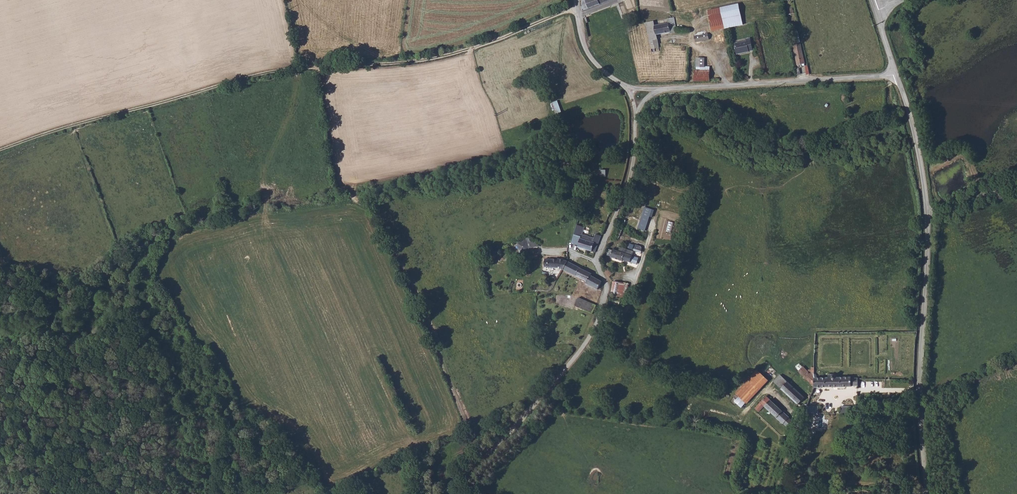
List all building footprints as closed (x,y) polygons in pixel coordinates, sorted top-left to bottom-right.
[(585,0),(586,4),(585,6),(584,8),(585,10),(603,4),(602,0),(585,0)] [(712,12),(717,32),(747,25),(742,5),(712,12)] [(663,47),(663,44),(662,38),(661,34),(674,31),(675,33),(681,32),(678,17),(672,19),(673,23),(659,25),(658,21),(650,23),(656,49),(663,47)] [(797,40),(797,42),(804,41),(802,31),(794,32),(796,40),(797,40)] [(714,39),(713,33),(699,36),(700,42),(714,39)] [(753,53),(753,52),(757,51),(755,39),(751,40),(751,42),(739,45),(741,55),(753,53)] [(806,67),(806,63),(808,63),(805,44),(797,45),(802,68),(806,67)] [(709,59),(701,59),(700,68),(708,68),(709,59)] [(714,69),(708,68),(700,68),(700,71),(698,71),(697,81),(713,81),(714,69)] [(556,113),(561,112),(559,100),(551,102),(552,110),(556,110),(556,113)] [(570,244),(578,246),(580,235),(582,228),(574,226),(570,244)] [(577,248),(594,254),(599,237),(594,236),(593,239),(580,235),(578,246),(577,248)] [(527,237),(527,240),(513,243),(515,252),(539,247),(538,240),(533,241),(532,236),(527,237)] [(609,255),(612,255),(612,256),(626,258),(628,247),(619,244),(619,248),(613,247),(613,249),(610,249),(609,255)] [(628,247),(626,258),(632,260),(635,250),(628,247)] [(544,268),(549,269),(563,271),(567,263),(557,261),(557,263),(545,261),(544,268)] [(563,271),(569,274),(573,266),(567,263),(563,271)] [(569,274),(586,284),(585,286),(597,292),(601,284),(593,280),(595,277),(590,275),(573,266),(569,274)] [(604,273),(609,279),(613,275),(608,270),(607,270),(606,270),(605,270),(604,271),(604,272),(604,273)] [(613,296),(620,297),(622,284),(614,284),(614,290),(613,296)] [(573,309),(590,317),(594,309),(577,300),(573,309)] [(793,377),(813,389),(814,379),(810,377),(802,372),(798,371),(793,377)] [(743,387),(745,387),(764,388),(769,382),(758,372),(743,387)] [(813,389),(852,388),(853,387),(860,387),(860,381),(853,381),(853,380),(839,379),(839,377),(829,377),(829,379),(814,379),(813,389)] [(775,384),(781,389),(782,391),(787,385),(780,378),(775,384)] [(782,391),(798,406),(801,405),(804,400),(787,385),(782,391)] [(736,394),(740,397),(741,398),(745,387),(743,387),(736,394)] [(741,398),(747,403),(748,405),(764,388),(745,387),(741,398)] [(765,409),(788,431),(794,425),(790,420),(768,400),(762,406),(765,409)] [(805,415),(807,415),(812,415),(819,415),(819,407),(808,407),(805,415)] [(843,407),(843,415),(853,415),(853,410),(860,410),(860,407),(843,407)]
